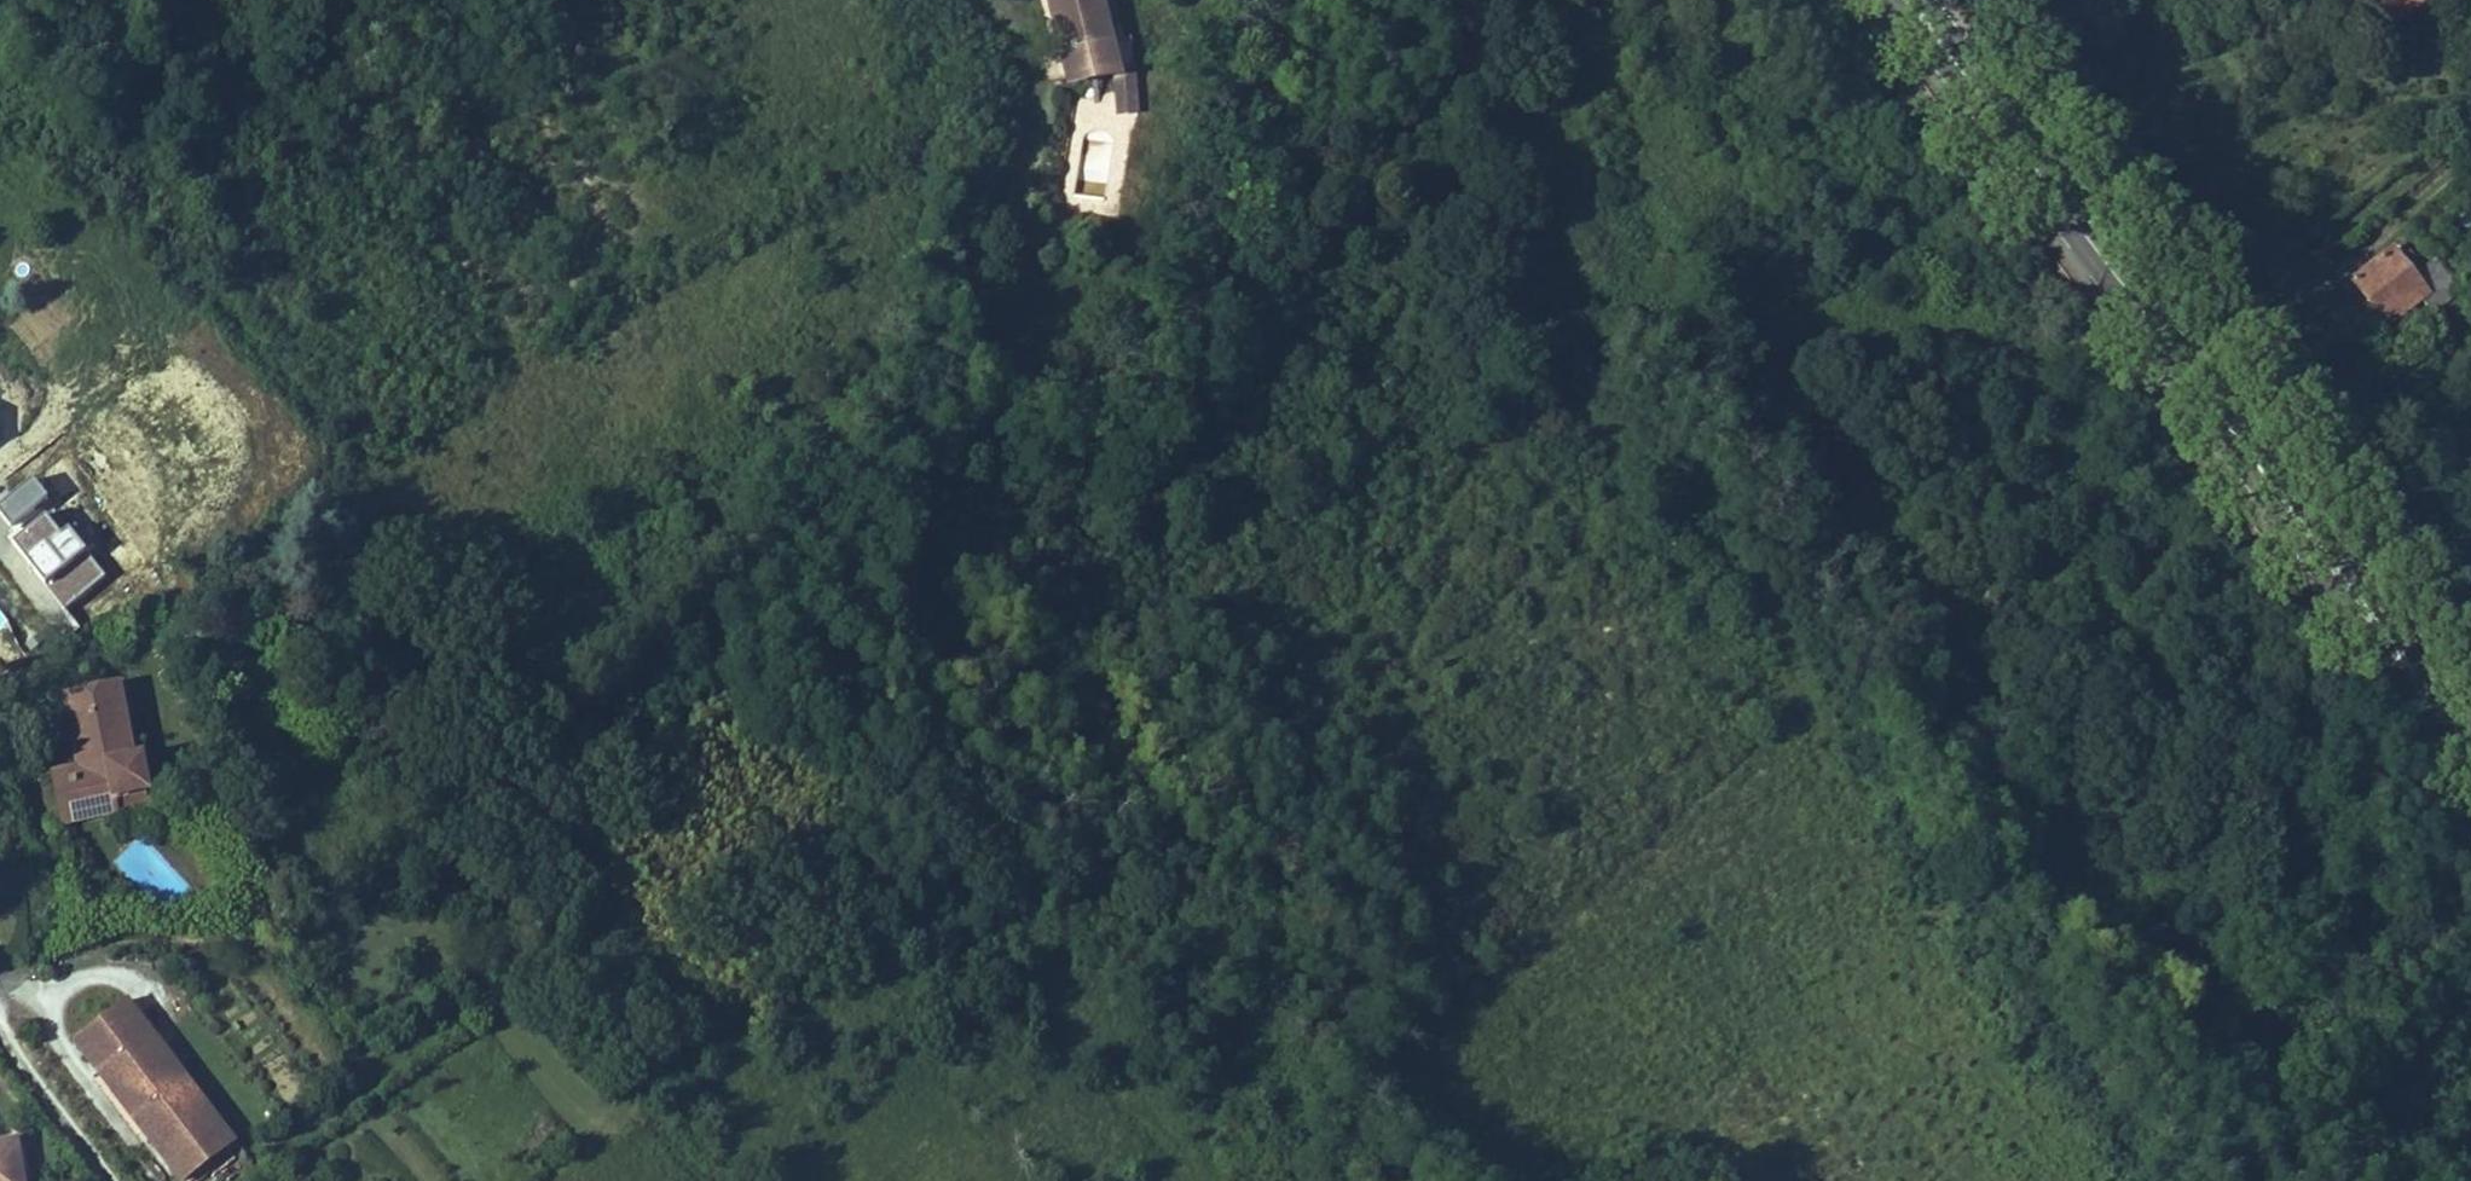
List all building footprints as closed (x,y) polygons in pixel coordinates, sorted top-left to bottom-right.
[(1068,78),(1102,73),(1120,71),(1134,69),(1132,38),(1114,42),(1103,0),(1049,0),(1068,78)] [(2387,30),(2425,0),(2364,0),(2387,30)] [(1119,115),(1120,71),(1102,73),(1101,114),(1119,115)] [(2353,281),(2388,326),(2421,301),(2433,316),(2463,293),(2436,260),(2423,270),(2410,253),(2401,260),(2393,250),(2353,281)] [(143,757),(129,684),(119,686),(133,759),(143,757)] [(150,793),(143,757),(133,759),(119,686),(66,696),(80,769),(71,771),(78,807),(117,799),(119,812),(148,807),(145,794),(150,793)] [(78,807),(71,771),(56,774),(65,823),(119,812),(117,799),(78,807)] [(222,1128),(127,1002),(75,1041),(101,1075),(115,1064),(156,1119),(142,1129),(171,1167),(222,1128)] [(156,1119),(115,1064),(101,1075),(142,1129),(156,1119)] [(233,1143),(222,1128),(171,1167),(182,1180),(233,1143)] [(16,1143),(0,1145),(0,1180),(22,1180),(16,1143)]
